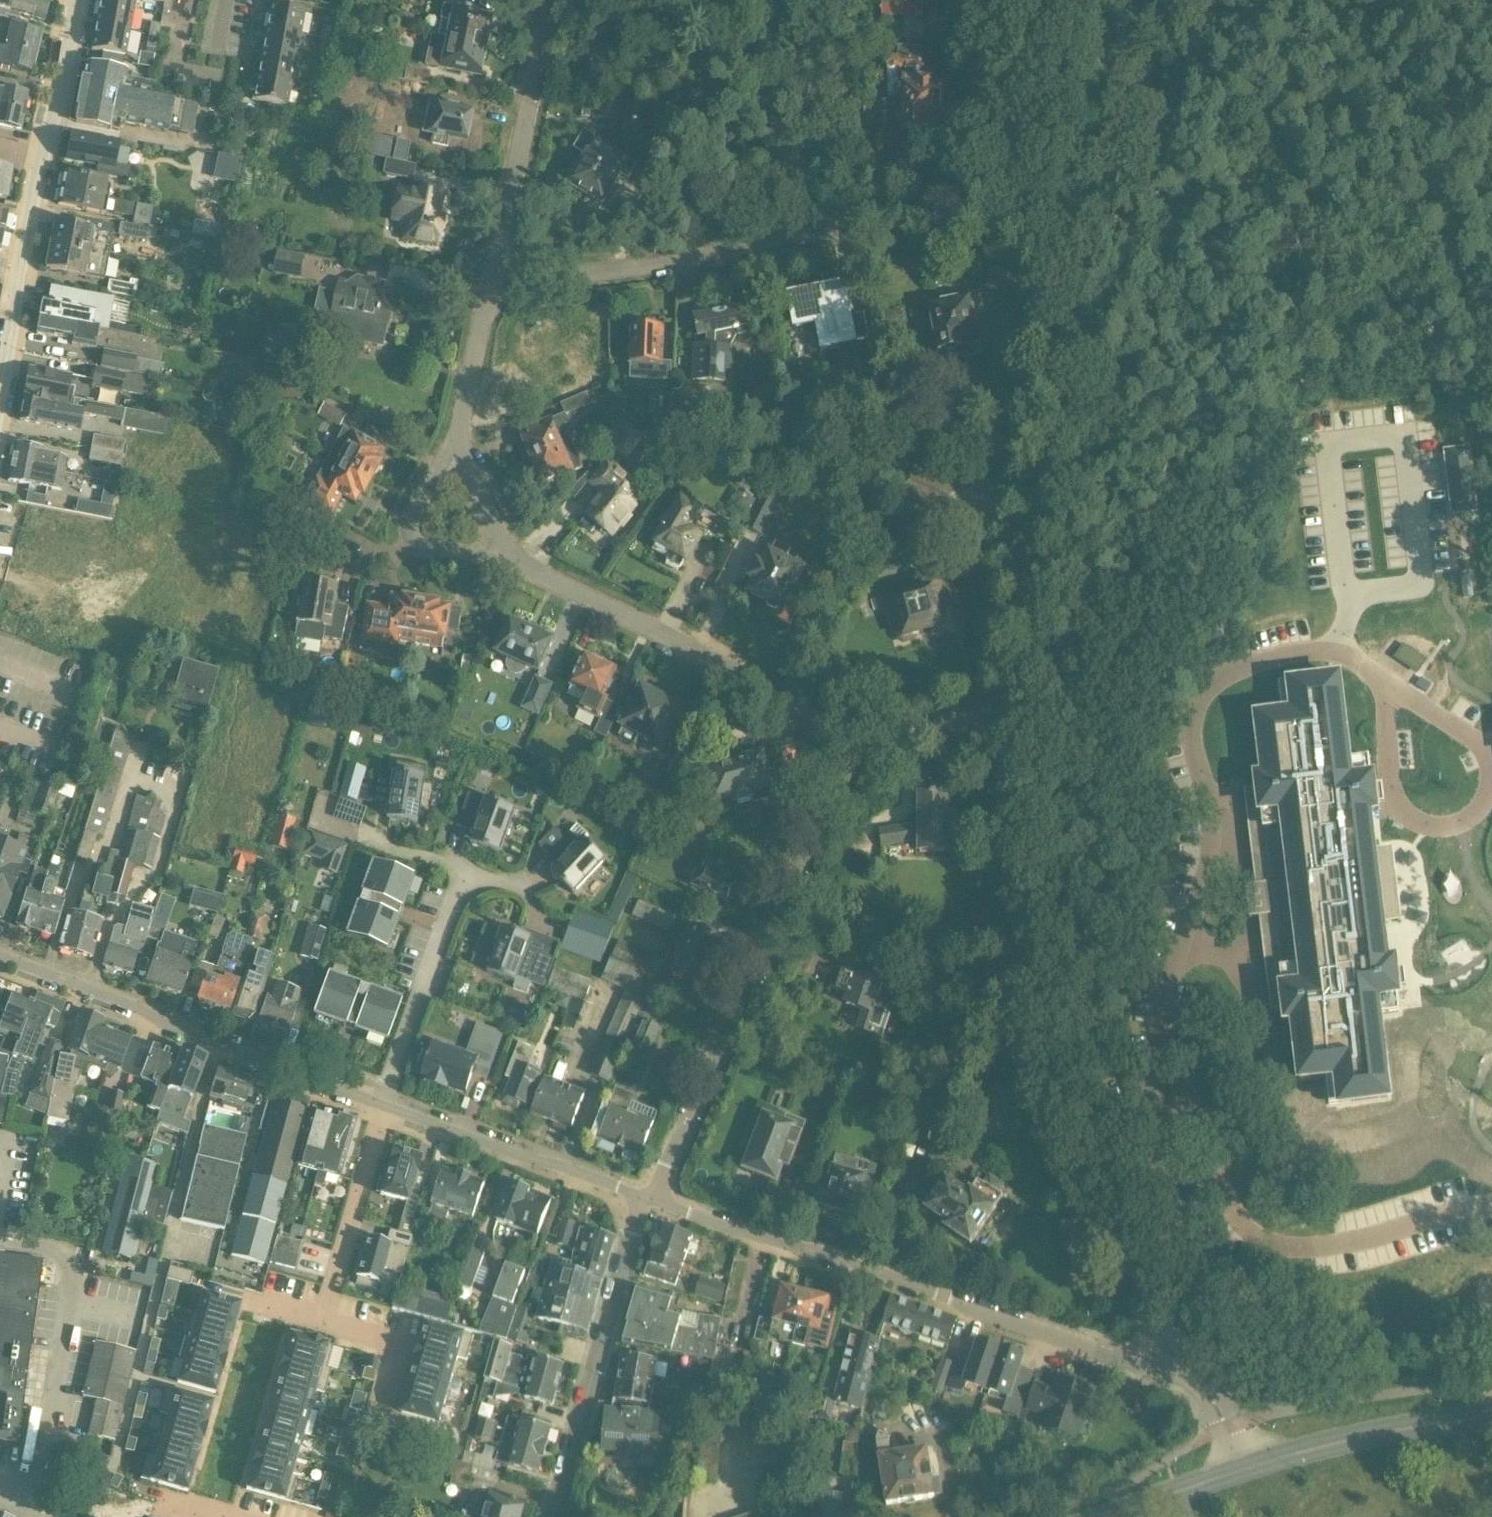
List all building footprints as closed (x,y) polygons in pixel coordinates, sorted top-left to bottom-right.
[(51,0),(14,0),(10,13),(0,10),(0,19),(4,20),(5,16),(18,19),(19,15),(45,22),(51,0)] [(14,0),(0,0),(0,10),(10,13),(14,0)] [(135,0),(101,0),(100,3),(133,9),(135,0)] [(918,0),(883,0),(882,18),(917,19),(918,0)] [(129,33),(133,9),(100,3),(96,27),(129,33)] [(300,35),(305,11),(271,5),(267,28),(300,35)] [(485,47),(486,45),(490,42),(492,35),(489,31),(492,18),(471,14),(472,11),(446,6),(439,37),(485,47)] [(158,38),(160,26),(151,24),(148,37),(158,38)] [(37,55),(42,35),(0,25),(0,46),(37,55)] [(125,57),(129,33),(96,27),(91,51),(125,57)] [(330,40),(332,28),(322,27),(320,38),(330,40)] [(262,52),(296,59),(300,35),(267,28),(262,52)] [(479,75),(482,62),(486,60),(488,53),(485,50),(485,47),(439,37),(434,35),(427,66),(458,72),(459,70),(479,75)] [(155,50),(158,38),(148,37),(146,49),(155,50)] [(327,53),(330,40),(320,38),(318,51),(327,53)] [(929,80),(930,77),(922,77),(922,75),(926,75),(926,68),(923,68),(923,58),(922,58),(922,46),(898,45),(897,58),(887,58),(887,68),(888,68),(887,95),(904,95),(903,131),(924,131),(924,132),(940,132),(940,123),(941,123),(941,87),(938,87),(939,81),(929,80)] [(37,55),(0,46),(0,67),(32,75),(37,55)] [(291,83),(296,59),(262,52),(258,76),(291,83)] [(152,69),(155,55),(140,53),(138,66),(152,69)] [(152,94),(152,93),(154,84),(126,79),(127,72),(84,64),(81,81),(152,94)] [(432,72),(408,67),(407,71),(396,69),(394,78),(429,86),(432,72)] [(320,88),(323,76),(313,74),(311,86),(320,88)] [(287,107),(291,83),(258,76),(253,100),(287,107)] [(152,94),(81,81),(74,120),(76,120),(75,123),(111,130),(112,122),(168,132),(168,131),(188,134),(194,102),(192,101),(192,102),(173,98),(174,97),(152,93),(152,94)] [(318,100),(320,88),(311,86),(309,99),(318,100)] [(1,87),(0,87),(0,109),(25,114),(28,95),(1,90),(1,87)] [(468,141),(474,112),(420,100),(417,114),(427,117),(424,131),(435,134),(432,144),(448,148),(450,137),(468,141)] [(619,121),(620,107),(594,104),(593,118),(619,121)] [(25,114),(0,109),(0,126),(21,131),(25,114)] [(319,111),(317,123),(330,125),(332,113),(319,111)] [(247,135),(251,117),(234,113),(230,132),(247,135)] [(664,137),(665,117),(651,115),(649,136),(664,137)] [(629,179),(637,166),(628,161),(628,159),(594,140),(596,138),(584,131),(574,149),(585,155),(569,184),(603,204),(607,197),(611,195),(614,189),(614,185),(620,174),(629,179)] [(71,135),(66,160),(97,165),(96,173),(128,179),(130,168),(114,165),(119,144),(71,135)] [(398,142),(394,162),(405,164),(409,144),(398,142)] [(414,180),(417,166),(387,160),(384,174),(386,175),(388,177),(395,178),(398,177),(414,180)] [(11,170),(0,168),(0,200),(6,201),(11,170)] [(108,199),(111,183),(63,174),(60,190),(108,199)] [(401,189),(394,219),(409,222),(406,239),(438,246),(443,223),(441,223),(442,217),(440,217),(447,192),(424,187),(423,193),(401,189)] [(105,215),(108,199),(60,190),(57,206),(105,215)] [(134,217),(136,205),(116,201),(114,214),(134,217)] [(134,217),(133,223),(148,226),(152,208),(136,205),(134,217)] [(54,224),(48,255),(75,260),(77,252),(108,258),(113,236),(111,235),(113,229),(110,226),(83,220),(81,229),(54,224)] [(118,236),(146,242),(148,229),(120,224),(118,236)] [(48,255),(45,270),(78,277),(84,278),(104,281),(108,258),(77,252),(75,260),(48,255)] [(301,278),(304,258),(279,253),(275,274),(301,278)] [(340,283),(338,294),(330,292),(326,295),(323,308),(325,313),(333,314),(333,316),(334,316),(331,329),(363,336),(362,338),(365,342),(379,345),(384,343),(387,328),(388,328),(393,303),(382,300),(385,284),(358,278),(354,280),(353,285),(340,283)] [(106,294),(134,300),(137,286),(109,280),(106,294)] [(42,305),(39,319),(96,330),(96,329),(99,329),(107,331),(113,300),(51,288),(48,306),(42,305)] [(844,288),(825,292),(791,299),(796,324),(797,329),(819,324),(824,350),(821,350),(821,352),(858,344),(858,343),(855,344),(854,341),(869,338),(864,315),(850,318),(844,288)] [(982,355),(979,340),(971,297),(930,305),(939,351),(962,347),(964,358),(982,355)] [(753,332),(747,307),(695,318),(699,337),(701,337),(701,346),(700,346),(699,382),(728,383),(729,347),(736,335),(753,332)] [(889,327),(904,324),(901,310),(886,313),(889,327)] [(72,345),(95,350),(99,329),(96,329),(96,330),(39,319),(36,335),(72,341),(72,345)] [(631,379),(669,381),(670,363),(661,363),(663,328),(648,328),(644,324),(637,324),(634,327),(629,327),(628,365),(631,365),(631,379)] [(263,349),(261,360),(307,369),(307,365),(311,345),(277,338),(279,330),(269,328),(270,326),(268,326),(266,336),(263,349)] [(101,368),(123,373),(148,377),(158,379),(161,365),(135,360),(135,358),(104,352),(101,368)] [(29,370),(23,401),(54,407),(54,406),(64,408),(64,406),(71,407),(72,408),(71,413),(82,416),(85,401),(73,399),(74,393),(67,391),(70,378),(29,370)] [(96,370),(92,388),(120,393),(120,391),(144,396),(148,377),(123,373),(123,375),(96,370)] [(202,397),(205,401),(210,401),(214,399),(214,394),(212,390),(207,390),(203,392),(202,397)] [(566,415),(592,404),(588,393),(561,404),(566,415)] [(23,401),(20,420),(79,432),(82,416),(71,413),(72,408),(71,407),(64,406),(64,408),(54,406),(54,407),(23,401)] [(85,401),(82,416),(109,421),(112,407),(85,401)] [(701,435),(702,411),(689,411),(689,403),(677,402),(676,434),(701,435)] [(341,427),(348,415),(325,404),(319,416),(341,427)] [(124,409),(121,423),(121,427),(162,435),(166,417),(124,409)] [(570,423),(566,415),(552,421),(522,433),(527,446),(527,448),(529,453),(531,456),(533,461),(572,444),(565,425),(570,423)] [(634,421),(627,424),(629,432),(642,432),(642,425),(635,425),(634,421)] [(617,446),(618,445),(630,432),(629,432),(627,424),(627,423),(610,430),(617,446)] [(331,453),(330,454),(372,478),(374,475),(377,473),(380,468),(380,466),(381,463),(378,461),(384,450),(356,434),(355,435),(345,429),(331,453)] [(792,430),(788,455),(805,457),(808,433),(792,430)] [(626,452),(637,436),(635,435),(630,432),(618,445),(626,452)] [(122,457),(125,442),(93,435),(90,451),(122,457)] [(656,435),(635,435),(637,436),(641,439),(649,445),(656,435)] [(544,486),(573,473),(573,472),(583,468),(578,456),(572,444),(533,461),(534,463),(534,465),(536,470),(538,472),(544,486)] [(63,476),(66,460),(41,455),(42,451),(15,445),(11,466),(63,476)] [(1468,449),(1446,452),(1453,514),(1476,511),(1468,449)] [(120,467),(122,457),(90,451),(89,461),(120,467)] [(372,478),(330,454),(306,497),(332,511),(342,495),(355,503),(361,492),(364,493),(367,489),(369,487),(372,483),(371,480),(372,478)] [(628,478),(620,471),(621,470),(609,460),(594,478),(605,487),(601,492),(605,495),(588,516),(589,516),(582,524),(592,533),(599,524),(612,535),(620,526),(624,529),(633,517),(629,515),(635,507),(628,502),(641,486),(630,477),(628,478)] [(60,491),(63,476),(11,466),(8,482),(35,488),(35,487),(60,491)] [(757,506),(748,524),(746,527),(762,535),(782,496),(766,488),(757,506)] [(757,506),(736,494),(725,513),(739,521),(740,520),(748,524),(757,506)] [(703,510),(682,498),(655,544),(673,553),(668,561),(681,568),(685,561),(686,562),(700,538),(702,535),(692,529),(703,510)] [(100,519),(103,506),(79,501),(76,513),(100,519)] [(785,561),(790,550),(776,543),(771,554),(770,553),(763,566),(758,564),(751,578),(756,580),(749,594),(783,610),(803,570),(785,561)] [(907,586),(887,592),(896,621),(900,638),(905,641),(911,639),(914,634),(937,627),(940,628),(943,627),(945,627),(947,623),(948,620),(947,617),(943,615),(939,601),(947,599),(940,573),(906,583),(907,586)] [(1470,578),(1460,579),(1462,600),(1472,599),(1470,578)] [(343,642),(349,610),(334,607),(338,587),(307,581),(296,639),(323,644),(325,638),(343,642)] [(410,598),(404,597),(404,599),(393,597),(391,610),(368,606),(363,639),(397,645),(397,641),(415,644),(422,603),(422,601),(421,601),(418,599),(412,598),(410,598)] [(426,602),(422,601),(422,603),(415,644),(443,649),(445,639),(447,629),(459,631),(462,610),(440,606),(440,604),(436,603),(433,602),(429,601),(426,602)] [(540,672),(554,640),(511,620),(496,653),(510,659),(508,663),(509,667),(512,671),(516,673),(521,673),(525,670),(526,666),(540,672)] [(470,668),(471,655),(463,654),(462,669),(456,668),(455,680),(465,681),(466,671),(468,671),(468,668),(470,668)] [(606,738),(621,708),(607,702),(608,700),(603,697),(617,670),(585,655),(570,685),(586,693),(578,709),(601,720),(595,733),(606,738)] [(207,714),(219,670),(182,660),(170,704),(207,714)] [(1261,807),(1251,808),(1260,885),(1265,884),(1269,914),(1264,915),(1273,992),(1283,991),(1285,1010),(1286,1020),(1293,1019),(1300,1079),(1326,1076),(1329,1105),(1340,1104),(1388,1098),(1378,1016),(1400,1013),(1397,987),(1394,968),(1393,961),(1386,962),(1381,919),(1397,917),(1389,852),(1373,853),(1368,810),(1375,810),(1374,803),(1372,784),(1369,757),(1348,760),(1338,677),(1290,683),(1279,684),(1282,714),(1257,717),(1264,777),(1257,778),(1258,788),(1261,807)] [(538,715),(551,686),(536,679),(523,708),(538,715)] [(332,703),(337,690),(322,684),(317,697),(332,703)] [(661,745),(680,709),(643,689),(623,725),(624,726),(619,736),(634,745),(640,734),(661,745)] [(345,694),(342,710),(355,713),(358,697),(345,694)] [(123,770),(132,739),(114,733),(105,766),(123,770)] [(726,770),(715,773),(723,802),(716,804),(719,813),(737,808),(736,803),(753,799),(754,803),(775,798),(764,754),(724,765),(726,770)] [(540,759),(529,755),(525,767),(535,771),(540,759)] [(349,765),(341,797),(358,801),(358,800),(375,803),(375,805),(389,808),(387,820),(417,825),(427,768),(397,763),(394,777),(380,775),(377,788),(362,785),(367,769),(349,765)] [(103,838),(123,770),(105,766),(76,861),(87,865),(96,836),(103,838)] [(75,790),(80,774),(69,771),(64,786),(75,790)] [(48,819),(59,791),(43,785),(30,780),(20,807),(20,808),(15,822),(31,828),(36,815),(48,819)] [(470,845),(499,855),(515,809),(469,793),(457,827),(474,833),(470,845)] [(948,851),(948,795),(919,795),(919,825),(879,831),(881,846),(919,841),(919,851),(948,851)] [(150,870),(165,817),(159,812),(157,811),(159,804),(137,798),(121,855),(111,852),(103,880),(97,878),(93,891),(85,889),(77,916),(69,913),(58,950),(91,959),(107,904),(119,907),(123,903),(133,865),(150,870)] [(287,852),(296,820),(277,815),(269,847),(287,852)] [(551,874),(573,895),(606,860),(584,840),(588,836),(577,825),(570,833),(569,832),(565,837),(555,828),(538,846),(559,865),(551,874)] [(7,902),(18,873),(26,876),(31,862),(32,858),(28,857),(26,860),(24,859),(27,851),(6,843),(9,835),(0,831),(0,920),(0,921),(1,917),(7,919),(12,904),(7,902)] [(346,846),(310,834),(303,854),(339,867),(346,846)] [(253,867),(257,853),(236,847),(229,871),(243,875),(246,865),(253,867)] [(58,875),(60,868),(57,867),(60,859),(53,857),(47,875),(44,883),(35,913),(38,914),(32,932),(52,938),(63,902),(51,898),(55,884),(53,883),(56,874),(58,875)] [(735,871),(704,857),(699,869),(700,870),(693,885),(727,900),(730,895),(731,895),(736,885),(730,883),(735,871)] [(346,934),(386,949),(397,918),(399,911),(400,909),(411,879),(371,864),(360,895),(359,899),(346,934)] [(35,913),(44,883),(47,875),(34,871),(28,891),(27,891),(16,927),(32,932),(38,914),(35,913)] [(622,888),(607,921),(608,921),(616,925),(617,925),(632,892),(622,888)] [(217,911),(221,897),(194,889),(190,904),(217,911)] [(669,934),(677,919),(639,901),(632,916),(669,934)] [(693,904),(688,916),(699,921),(704,909),(693,904)] [(103,967),(105,968),(106,972),(114,974),(117,971),(131,975),(137,954),(141,955),(154,911),(135,906),(131,919),(124,918),(122,927),(118,926),(114,928),(103,967)] [(576,909),(560,950),(601,965),(616,925),(608,921),(607,921),(606,921),(576,909)] [(260,943),(267,918),(252,913),(245,934),(245,937),(252,939),(251,940),(260,943)] [(699,984),(710,960),(708,959),(719,936),(695,925),(673,973),(699,984)] [(309,927),(300,956),(319,962),(328,933),(309,927)] [(503,928),(487,973),(515,983),(513,989),(527,994),(531,984),(532,984),(534,979),(546,983),(554,959),(528,950),(532,938),(503,928)] [(228,1011),(251,940),(252,939),(245,937),(245,934),(229,929),(216,969),(213,968),(209,978),(205,977),(197,1001),(200,1002),(199,1005),(201,1009),(208,1011),(211,1009),(212,1006),(228,1011)] [(198,945),(164,933),(146,983),(180,995),(198,945)] [(640,1015),(647,1001),(646,1001),(663,962),(619,943),(604,979),(628,990),(591,1075),(609,1083),(627,1042),(628,1043),(640,1015)] [(866,961),(889,964),(891,953),(867,949),(866,961)] [(254,1016),(272,957),(256,952),(252,968),(248,967),(245,975),(244,974),(233,1009),(234,1009),(232,1014),(234,1018),(248,1022),(252,1020),(254,1015),(254,1016)] [(915,957),(913,967),(931,970),(933,959),(915,957)] [(585,1001),(593,980),(556,967),(549,988),(585,1001)] [(881,1037),(891,1007),(876,1002),(882,984),(839,970),(833,989),(850,995),(846,1004),(868,1012),(861,1030),(881,1037)] [(329,975),(314,1016),(345,1027),(345,1026),(354,1029),(353,1030),(384,1041),(398,1000),(368,989),(368,990),(359,987),(359,986),(329,975)] [(268,994),(258,1022),(287,1032),(299,997),(301,991),(272,981),(270,987),(268,994)] [(2,992),(0,999),(0,1009),(6,1011),(0,1027),(0,1038),(7,1041),(4,1053),(13,1056),(17,1044),(19,1045),(33,1003),(12,995),(12,996),(2,992)] [(560,994),(557,1001),(559,1006),(566,1009),(571,998),(560,994)] [(53,1029),(63,1006),(36,996),(33,1003),(19,1045),(17,1044),(13,1056),(8,1070),(1,1096),(12,1098),(13,1098),(18,1075),(24,1060),(30,1062),(45,1026),(53,1029)] [(575,1030),(585,1004),(573,999),(562,1026),(575,1030)] [(666,1032),(675,1014),(647,1001),(640,1015),(628,1043),(629,1043),(651,1053),(661,1030),(666,1032)] [(77,1022),(67,1050),(73,1052),(72,1061),(59,1058),(46,1118),(65,1122),(67,1113),(67,1114),(77,1071),(84,1074),(87,1065),(104,1071),(103,1074),(112,1078),(116,1068),(119,1070),(130,1039),(115,1034),(118,1026),(103,1020),(79,1011),(75,1021),(77,1022)] [(535,1021),(529,1019),(524,1033),(530,1035),(535,1021)] [(467,1056),(435,1045),(423,1079),(426,1080),(426,1082),(448,1090),(449,1088),(465,1094),(475,1066),(490,1071),(503,1034),(478,1025),(467,1056)] [(49,1096),(58,1057),(55,1056),(59,1046),(50,1042),(31,1089),(49,1096)] [(530,1106),(542,1075),(535,1072),(539,1061),(533,1059),(537,1050),(520,1043),(506,1078),(511,1080),(505,1096),(506,1096),(503,1103),(518,1109),(521,1102),(530,1106)] [(153,1046),(140,1080),(156,1086),(147,1108),(158,1113),(155,1123),(187,1136),(190,1123),(183,1121),(206,1060),(180,1050),(178,1056),(170,1053),(156,1048),(153,1046)] [(0,1055),(0,1126),(4,1127),(11,1098),(12,1098),(1,1096),(8,1057),(0,1055)] [(251,1111),(259,1083),(217,1070),(209,1098),(222,1102),(220,1106),(249,1115),(250,1111),(251,1111)] [(836,1073),(833,1083),(841,1086),(844,1076),(836,1073)] [(571,1129),(585,1094),(545,1079),(532,1114),(571,1129)] [(264,1265),(308,1100),(271,1085),(254,1150),(259,1152),(231,1256),(264,1265)] [(641,1157),(655,1123),(629,1113),(635,1097),(617,1090),(610,1107),(613,1108),(600,1140),(597,1148),(613,1154),(615,1147),(625,1151),(625,1150),(641,1157)] [(106,1111),(93,1108),(85,1146),(110,1151),(122,1096),(110,1093),(106,1111)] [(930,1148),(940,1115),(943,1105),(907,1093),(903,1104),(915,1108),(905,1139),(930,1148)] [(318,1172),(333,1117),(312,1111),(296,1166),(317,1172),(318,1172)] [(338,1178),(351,1135),(355,1119),(334,1113),(333,1117),(318,1172),(317,1172),(314,1184),(323,1187),(326,1175),(338,1178)] [(747,1172),(772,1182),(778,1165),(790,1169),(794,1158),(793,1158),(807,1122),(786,1114),(782,1126),(775,1123),(775,1121),(771,1119),(771,1121),(767,1120),(754,1154),(748,1152),(743,1164),(749,1167),(747,1172)] [(246,1137),(250,1120),(238,1118),(234,1134),(246,1137)] [(246,1137),(234,1134),(203,1127),(180,1221),(223,1232),(246,1137)] [(380,1175),(376,1192),(380,1194),(380,1195),(406,1202),(400,1222),(413,1226),(415,1219),(423,1192),(411,1189),(415,1173),(416,1172),(420,1159),(420,1158),(393,1151),(392,1151),(388,1165),(389,1165),(385,1177),(380,1175)] [(866,1207),(877,1167),(837,1156),(828,1190),(820,1188),(816,1203),(823,1205),(823,1207),(856,1217),(859,1205),(866,1207)] [(127,1159),(102,1251),(133,1259),(144,1221),(152,1223),(157,1202),(149,1200),(158,1167),(153,1166),(127,1159)] [(459,1175),(445,1170),(430,1220),(446,1225),(451,1211),(474,1218),(485,1184),(471,1179),(472,1178),(459,1174),(459,1175)] [(1004,1196),(998,1193),(1003,1186),(989,1176),(984,1184),(978,1180),(968,1195),(947,1181),(946,1182),(937,1176),(924,1196),(932,1202),(927,1209),(948,1224),(946,1228),(971,1245),(1004,1196)] [(537,1238),(551,1199),(512,1184),(497,1222),(537,1238)] [(569,1247),(576,1224),(563,1220),(557,1243),(569,1247)] [(661,1227),(654,1225),(650,1238),(657,1240),(649,1264),(650,1264),(646,1276),(676,1286),(693,1237),(661,1226),(661,1227)] [(290,1236),(299,1238),(302,1229),(293,1226),(290,1236)] [(588,1232),(580,1230),(574,1253),(573,1262),(572,1272),(603,1281),(615,1239),(588,1231),(588,1232)] [(357,1277),(355,1284),(375,1290),(377,1283),(379,1284),(383,1269),(402,1274),(412,1237),(409,1236),(397,1233),(389,1231),(386,1242),(367,1237),(356,1277),(357,1277)] [(1089,1235),(1081,1239),(1092,1259),(1100,1255),(1089,1235)] [(294,1269),(301,1243),(277,1236),(269,1263),(294,1269)] [(532,1271),(538,1253),(517,1245),(510,1263),(532,1271)] [(472,1290),(485,1254),(473,1249),(460,1285),(472,1290)] [(17,1443),(42,1261),(0,1255),(0,1440),(17,1443)] [(542,1271),(547,1258),(539,1255),(535,1269),(542,1271)] [(572,1272),(573,1262),(560,1259),(557,1268),(552,1266),(549,1277),(530,1272),(527,1285),(545,1290),(546,1288),(575,1296),(580,1293),(598,1299),(603,1281),(572,1272)] [(516,1298),(526,1272),(506,1265),(494,1298),(480,1331),(507,1340),(508,1338),(510,1328),(516,1312),(521,1300),(516,1298)] [(169,1267),(166,1279),(189,1286),(192,1274),(169,1267)] [(724,1285),(699,1277),(694,1294),(719,1301),(724,1285)] [(797,1327),(806,1293),(781,1287),(772,1322),(760,1319),(754,1341),(767,1345),(770,1335),(780,1338),(780,1342),(792,1345),(797,1327)] [(450,1313),(455,1299),(414,1288),(407,1312),(448,1324),(450,1313)] [(546,1288),(545,1290),(537,1319),(589,1333),(598,1299),(580,1293),(575,1296),(546,1288)] [(697,1330),(679,1328),(681,1318),(684,1309),(670,1305),(672,1298),(638,1288),(628,1325),(628,1326),(623,1344),(688,1355),(714,1359),(716,1343),(718,1335),(719,1326),(720,1322),(699,1316),(697,1330)] [(827,1349),(833,1325),(824,1323),(830,1299),(806,1293),(797,1327),(792,1345),(804,1348),(805,1343),(827,1349)] [(196,1316),(234,1327),(240,1304),(202,1294),(196,1316)] [(948,1346),(957,1319),(893,1297),(884,1324),(948,1346)] [(159,1307),(156,1319),(165,1321),(168,1309),(159,1307)] [(510,1328),(508,1338),(526,1345),(530,1332),(523,1329),(527,1316),(516,1312),(510,1328)] [(450,1313),(448,1324),(456,1326),(459,1316),(450,1313)] [(191,1314),(185,1337),(227,1349),(234,1327),(196,1316),(191,1314)] [(421,1347),(458,1358),(467,1361),(474,1337),(427,1324),(421,1347)] [(724,1336),(726,1328),(719,1326),(718,1335),(724,1336)] [(862,1410),(879,1341),(852,1334),(835,1403),(862,1410)] [(283,1357),(283,1358),(295,1361),(326,1370),(326,1369),(332,1347),(321,1344),(322,1343),(308,1339),(308,1340),(290,1335),(283,1357)] [(483,1336),(481,1344),(493,1348),(496,1339),(483,1336)] [(185,1337),(179,1360),(183,1361),(184,1360),(221,1371),(222,1371),(225,1358),(227,1349),(185,1337)] [(152,1339),(149,1351),(157,1353),(160,1341),(152,1339)] [(987,1391),(1001,1349),(978,1341),(970,1364),(958,1360),(949,1388),(961,1392),(964,1383),(987,1391)] [(113,1441),(134,1352),(96,1343),(83,1397),(97,1400),(88,1435),(113,1441)] [(750,1385),(757,1355),(730,1350),(731,1346),(716,1343),(714,1359),(711,1372),(707,1397),(745,1403),(750,1385)] [(497,1344),(490,1367),(563,1388),(565,1381),(560,1380),(564,1366),(556,1364),(557,1360),(537,1354),(535,1359),(528,1357),(527,1362),(510,1357),(512,1348),(497,1344)] [(417,1360),(414,1369),(452,1380),(458,1358),(421,1347),(420,1346),(417,1360)] [(1017,1416),(1027,1384),(1016,1380),(1023,1356),(1001,1349),(987,1391),(1008,1398),(1004,1412),(1017,1416)] [(149,1351),(146,1363),(154,1365),(157,1353),(149,1351)] [(622,1356),(618,1381),(654,1386),(653,1393),(664,1395),(666,1387),(667,1380),(656,1378),(658,1362),(622,1356)] [(279,1371),(277,1379),(315,1390),(315,1391),(324,1394),(331,1370),(326,1369),(326,1370),(295,1361),(283,1358),(283,1357),(279,1371)] [(368,1357),(365,1368),(377,1371),(380,1360),(368,1357)] [(942,1395),(954,1363),(941,1359),(930,1391),(942,1395)] [(178,1381),(177,1383),(215,1394),(221,1371),(184,1360),(183,1361),(178,1381)] [(686,1393),(702,1397),(709,1366),(693,1362),(686,1393)] [(563,1388),(490,1367),(486,1379),(501,1384),(501,1386),(520,1391),(518,1396),(552,1406),(556,1392),(561,1394),(563,1388)] [(414,1369),(408,1391),(446,1402),(452,1380),(414,1369)] [(277,1379),(271,1401),(309,1412),(315,1391),(315,1390),(277,1379)] [(1063,1379),(1063,1380),(1060,1379),(1056,1391),(1035,1384),(1027,1409),(1048,1416),(1043,1429),(1075,1440),(1091,1390),(1072,1383),(1072,1382),(1071,1382),(1071,1383),(1064,1381),(1064,1379),(1063,1379)] [(650,1411),(653,1393),(654,1386),(618,1381),(614,1408),(650,1411)] [(494,1399),(498,1387),(485,1383),(481,1396),(494,1399)] [(745,1403),(764,1408),(768,1389),(750,1385),(745,1403)] [(677,1397),(679,1390),(666,1387),(664,1395),(677,1397)] [(165,1389),(159,1413),(168,1416),(168,1415),(206,1425),(212,1403),(165,1389)] [(408,1391),(402,1413),(440,1424),(446,1402),(408,1391)] [(354,1392),(351,1400),(364,1404),(366,1396),(354,1392)] [(787,1411),(792,1396),(779,1392),(774,1407),(776,1407),(774,1412),(782,1415),(784,1410),(787,1411)] [(138,1394),(135,1406),(144,1408),(147,1396),(138,1394)] [(885,1419),(891,1398),(878,1395),(873,1416),(885,1419)] [(351,1400),(349,1409),(361,1412),(364,1404),(351,1400)] [(271,1401),(265,1423),(302,1434),(309,1412),(271,1401)] [(135,1406),(133,1418),(141,1420),(144,1408),(135,1406)] [(614,1408),(608,1408),(605,1451),(619,1452),(618,1458),(637,1460),(638,1452),(656,1453),(658,1427),(686,1429),(687,1415),(650,1412),(650,1411),(614,1408)] [(1021,1411),(1017,1422),(1023,1424),(1027,1413),(1021,1411)] [(168,1416),(162,1437),(200,1447),(202,1439),(203,1439),(206,1426),(206,1425),(168,1415),(168,1416)] [(491,1444),(496,1423),(478,1418),(473,1439),(491,1444)] [(519,1421),(508,1418),(506,1425),(507,1425),(503,1440),(546,1452),(548,1443),(547,1443),(551,1429),(520,1420),(519,1421)] [(265,1423),(259,1445),(296,1456),(302,1434),(265,1423)] [(701,1434),(697,1477),(718,1479),(722,1436),(723,1425),(702,1423),(701,1434)] [(855,1477),(858,1444),(860,1429),(846,1427),(840,1475),(855,1477)] [(343,1432),(339,1444),(347,1447),(351,1435),(343,1432)] [(892,1456),(888,1434),(880,1435),(877,1442),(887,1505),(934,1498),(927,1450),(892,1456)] [(415,1435),(411,1447),(420,1450),(423,1437),(415,1435)] [(156,1458),(156,1460),(193,1470),(200,1447),(162,1437),(156,1458)] [(423,1437),(420,1450),(427,1452),(431,1440),(423,1437)] [(128,1438),(125,1450),(133,1452),(136,1440),(128,1438)] [(431,1440),(427,1452),(436,1454),(439,1442),(431,1440)] [(543,1461),(546,1452),(503,1440),(499,1454),(498,1454),(495,1462),(496,1462),(538,1474),(542,1460),(543,1461)] [(448,1443),(445,1453),(458,1456),(460,1446),(448,1443)] [(339,1444),(335,1456),(343,1459),(347,1447),(339,1444)] [(256,1454),(252,1467),(290,1478),(290,1477),(296,1456),(259,1445),(256,1454)] [(93,1488),(109,1459),(94,1451),(78,1480),(93,1488)] [(449,1460),(449,1458),(446,1457),(439,1455),(427,1452),(424,1462),(446,1468),(445,1472),(454,1474),(451,1485),(480,1493),(475,1509),(468,1507),(465,1516),(523,1516),(526,1506),(525,1506),(525,1505),(494,1496),(500,1474),(472,1466),(449,1460)] [(147,1455),(140,1479),(187,1492),(193,1470),(156,1460),(156,1458),(147,1455)] [(476,1456),(473,1466),(494,1471),(496,1462),(495,1462),(476,1456)] [(252,1467),(246,1490),(288,1502),(295,1478),(290,1477),(290,1478),(252,1467)] [(324,1474),(321,1486),(329,1489),(333,1477),(324,1474)] [(115,1475),(109,1486),(117,1490),(123,1479),(115,1475)] [(321,1486),(317,1498),(325,1500),(329,1489),(321,1486)]
